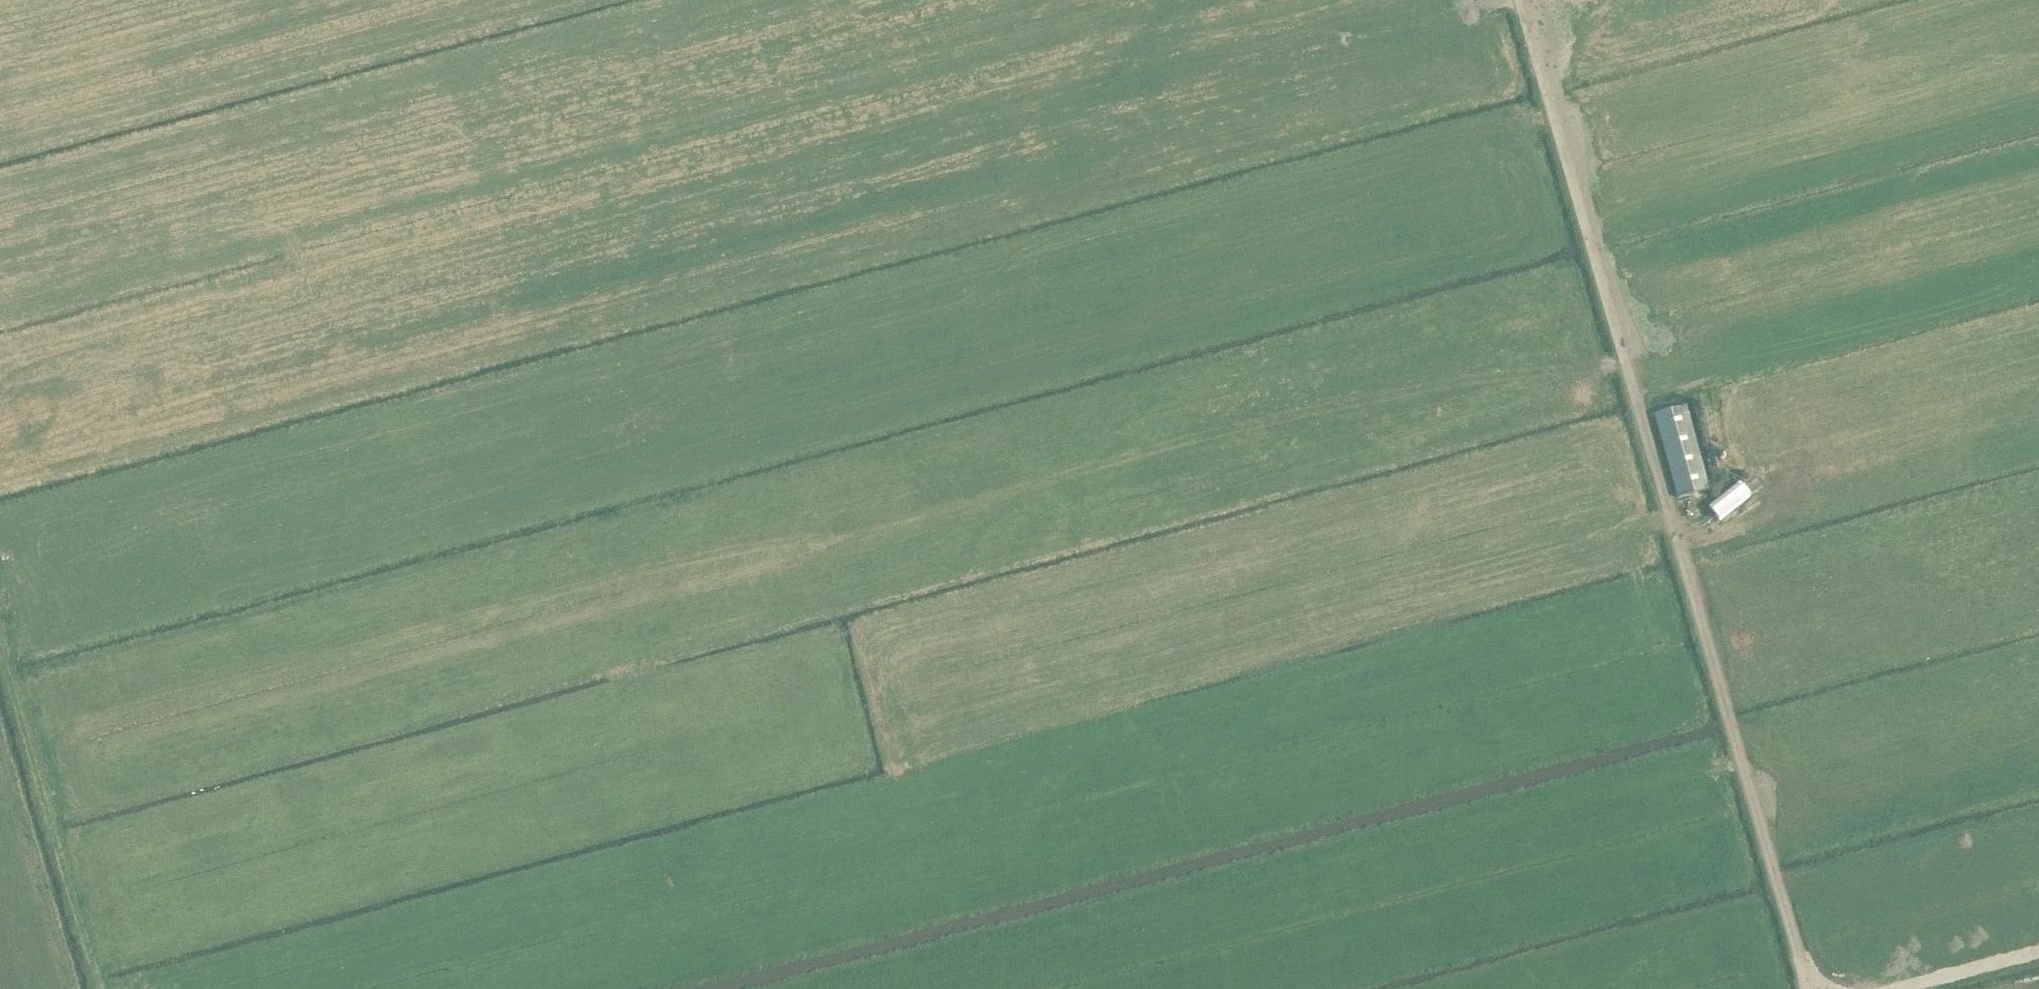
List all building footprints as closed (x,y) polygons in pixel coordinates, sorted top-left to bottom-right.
[(1686,407),(1655,415),(1678,499),(1709,490),(1686,407)]
